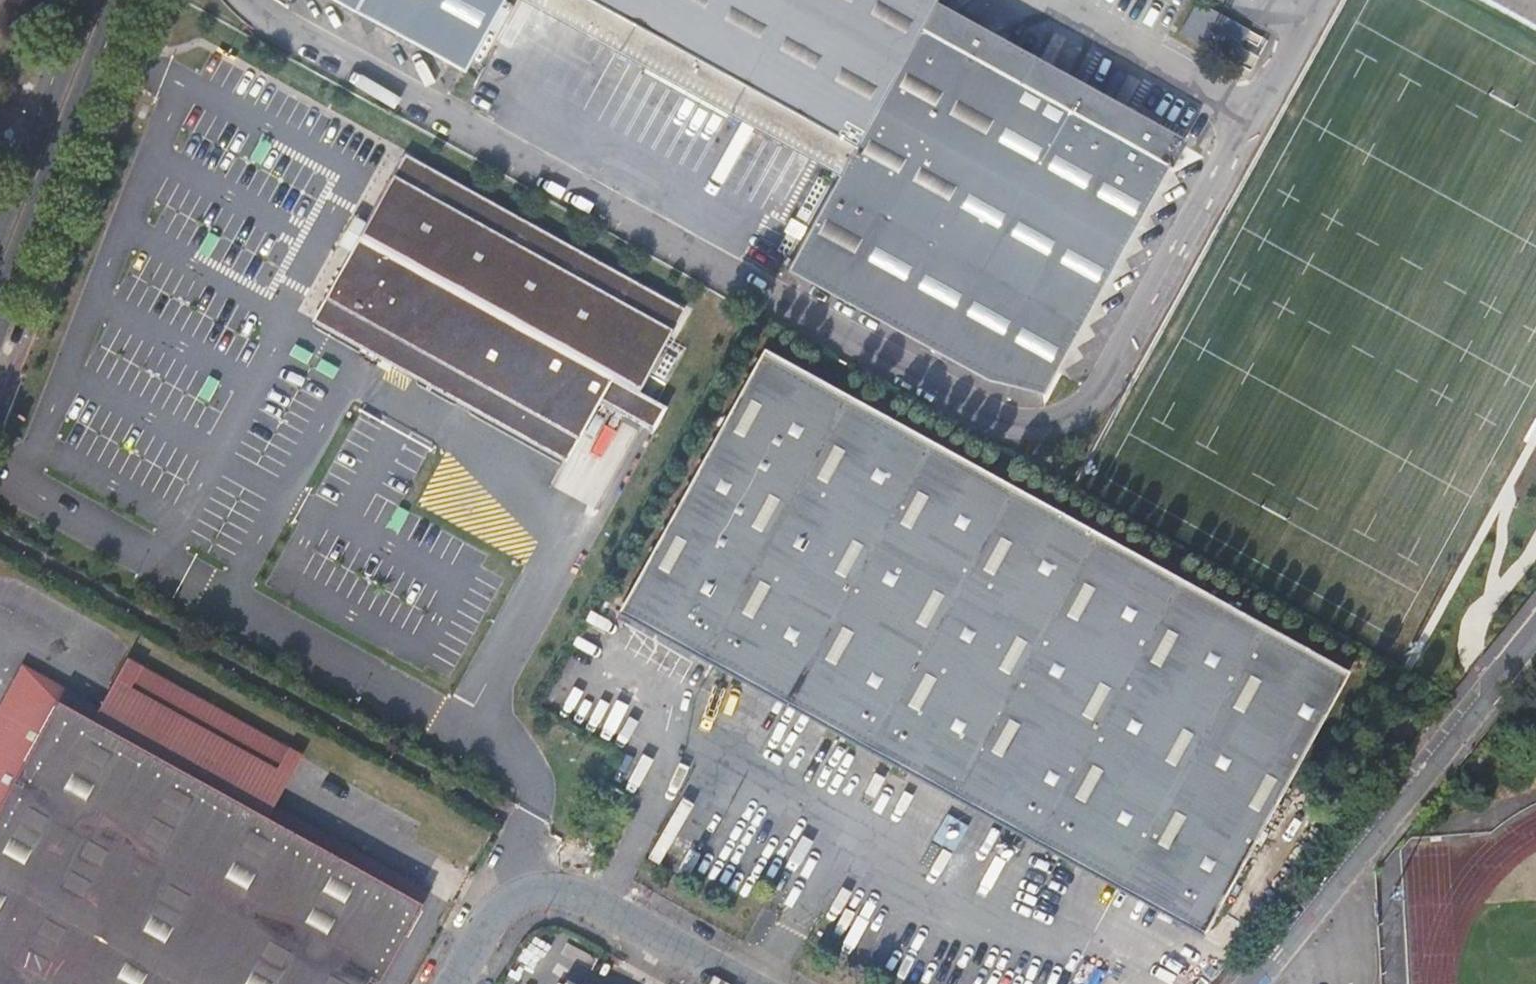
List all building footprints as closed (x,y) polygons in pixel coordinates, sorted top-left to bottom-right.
[(465,71),(503,0),(335,0),(465,71)] [(845,167),(934,5),(937,0),(539,0),(845,167)] [(1197,0),(1183,31),(1256,63),(1270,33),(1197,0)] [(1535,33),(1535,0),(1477,0),(1535,33)] [(1182,143),(934,5),(845,167),(788,270),(987,378),(1042,396),(1182,143)] [(400,185),(321,324),(594,478),(673,339),(400,185)] [(761,349),(605,628),(677,668),(675,673),(698,686),(700,681),(843,760),(840,765),(864,779),(866,774),(1010,854),(1007,859),(1030,872),(1033,867),(1165,941),(1163,946),(1184,958),(1187,952),(1190,953),(1347,674),(761,349)] [(122,660),(92,715),(267,812),(298,756),(122,660)] [(92,715),(17,673),(0,704),(0,983),(376,983),(424,896),(267,812),(92,715)] [(539,971),(532,983),(563,983),(539,971)]
